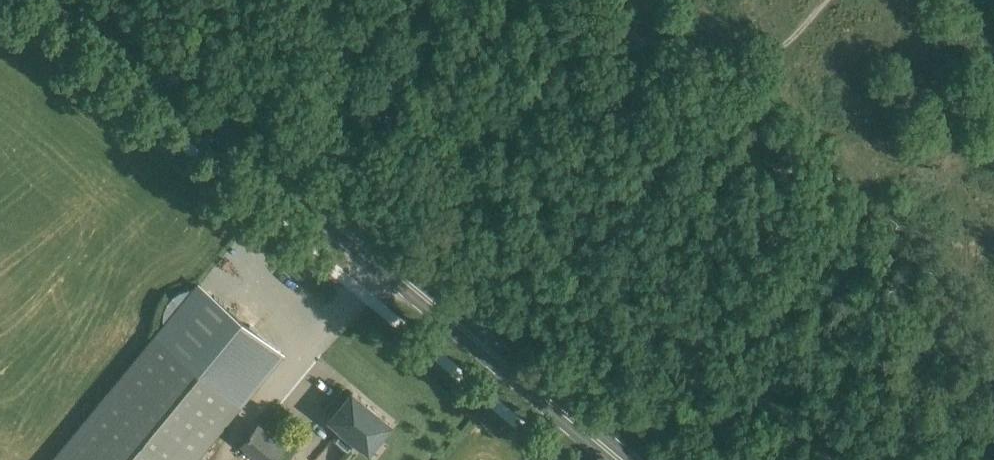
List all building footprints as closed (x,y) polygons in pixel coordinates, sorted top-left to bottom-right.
[(164,329),(157,338),(237,405),(282,352),(201,285),(198,288),(188,289),(180,291),(173,296),(167,303),(164,310),(163,320),(164,329)] [(237,405),(157,338),(56,459),(192,459),(237,405)] [(356,439),(369,450),(391,424),(352,392),(330,418),(343,428),(335,438),(348,448),(356,439)] [(274,459),(286,446),(258,422),(242,441),(263,459),(275,459),(274,459)]
